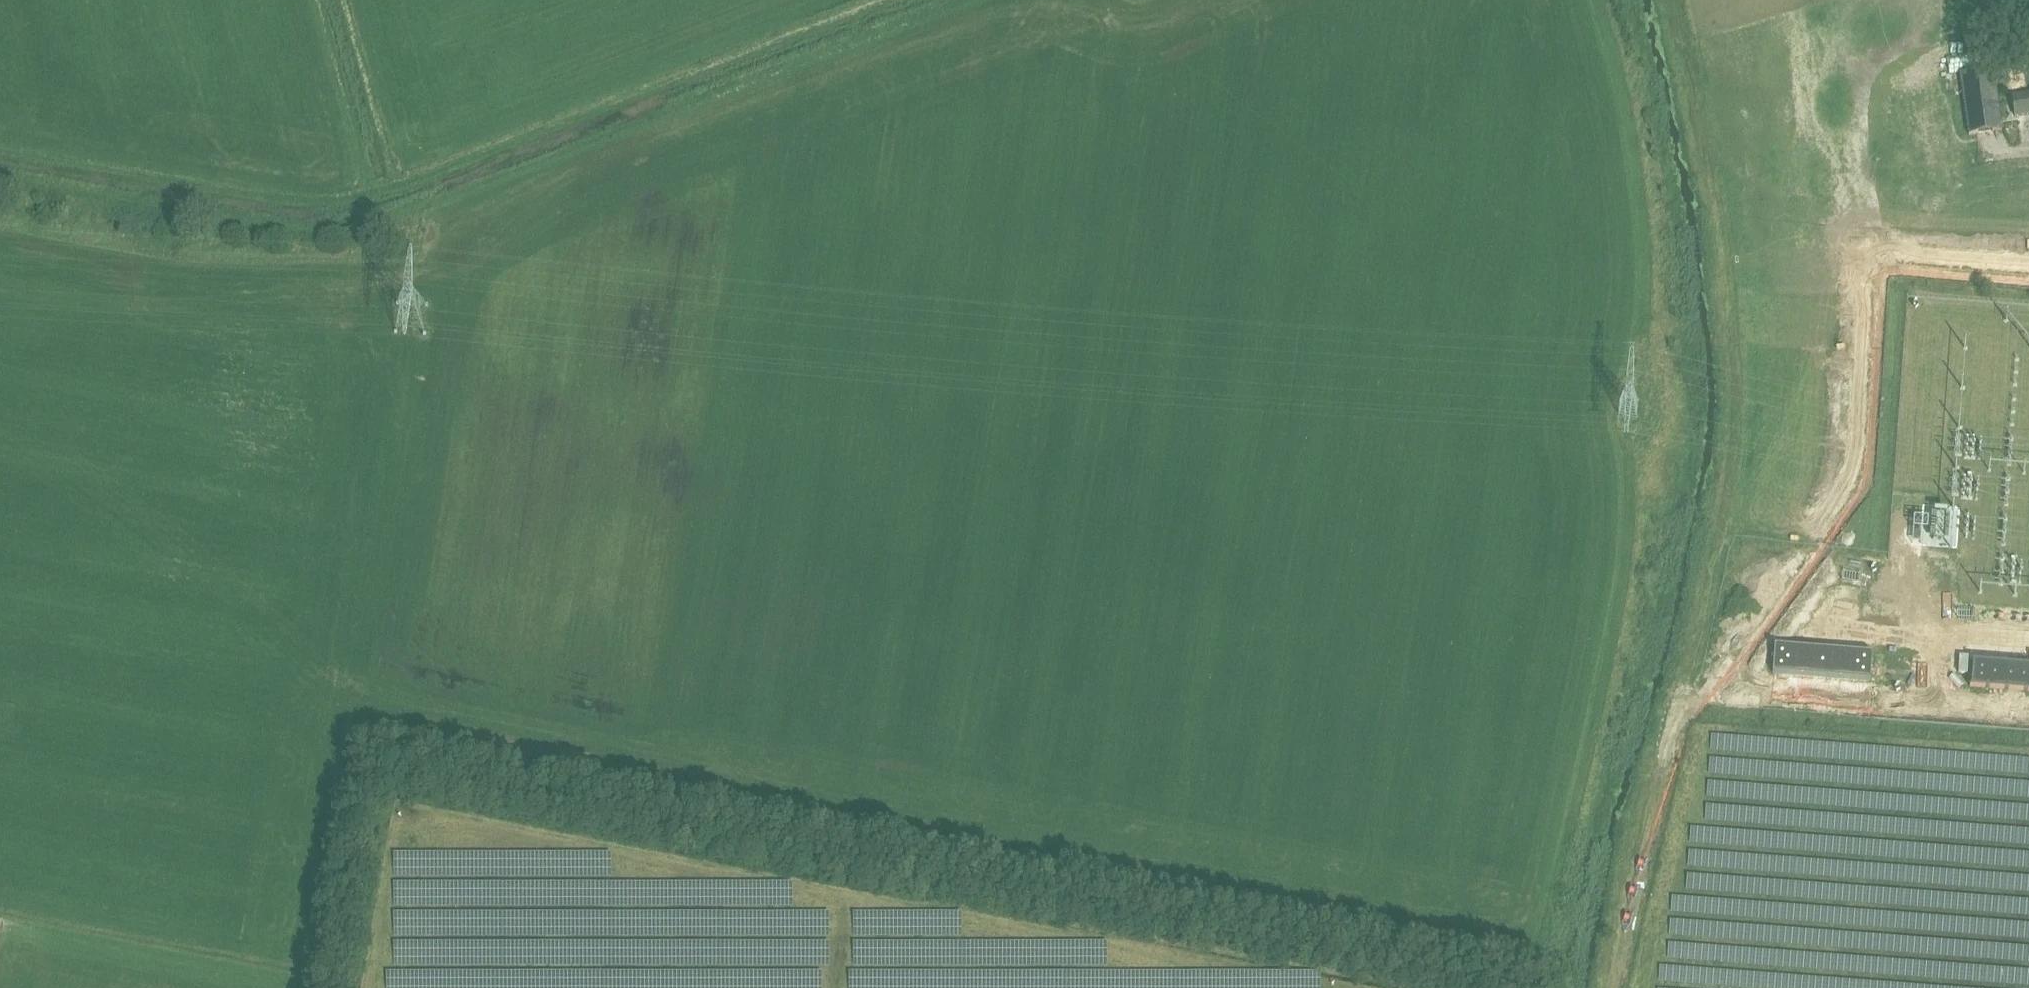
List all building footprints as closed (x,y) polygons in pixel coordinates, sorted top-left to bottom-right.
[(1968,132),(2001,128),(1993,67),(1960,72),(1968,132)] [(2015,115),(2028,113),(2028,92),(2012,94),(2015,115)] [(1870,680),(1872,653),(1774,646),(1772,673),(1870,680)] [(1972,662),(1971,686),(2028,691),(2028,666),(1972,662)]
